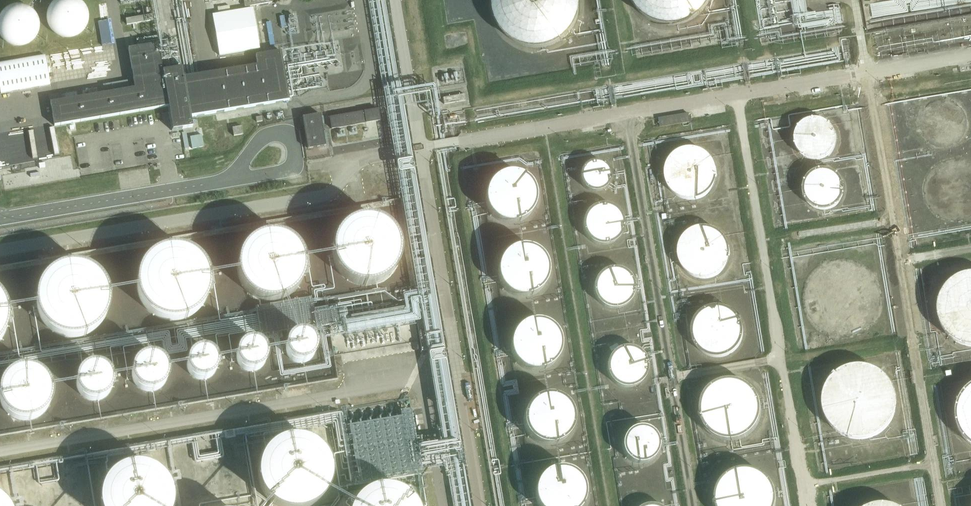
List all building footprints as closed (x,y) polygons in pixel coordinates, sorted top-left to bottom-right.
[(55,30),(64,37),(75,39),(84,35),(91,27),(92,18),(90,9),(85,3),(79,0),(65,0),(58,4),(53,11),(52,19),(55,30)] [(494,13),(502,28),(512,38),(526,44),(543,45),(558,40),(570,32),(579,19),(582,3),(582,0),(493,0),(494,13)] [(635,7),(646,17),(660,23),(676,25),(692,20),(703,11),(711,0),(632,0),(635,7)] [(254,7),(213,14),(220,55),(261,48),(254,7)] [(2,29),(5,39),(14,47),(25,48),(34,44),(41,36),(43,27),(41,19),(35,12),(26,8),(17,8),(8,13),(3,20),(2,29)] [(127,25),(154,21),(153,15),(126,20),(127,25)] [(101,44),(111,44),(110,20),(100,21),(101,44)] [(289,101),(281,52),(256,56),(257,66),(184,78),(182,68),(163,72),(158,44),(128,49),(135,88),(50,103),(54,125),(54,127),(72,124),(167,107),(172,131),(181,130),(193,128),(191,118),(289,101)] [(48,55),(0,64),(0,81),(2,94),(53,85),(48,55)] [(380,121),(378,110),(330,118),(332,129),(380,121)] [(320,115),(302,118),(308,150),(326,147),(320,115)] [(659,119),(660,128),(690,123),(689,115),(659,119)] [(793,137),(797,148),(806,155),(817,157),(826,153),(833,145),(834,136),(832,128),(826,121),(818,117),(808,117),(799,122),(795,129),(793,137)] [(241,127),(232,128),(234,137),(243,135),(241,127)] [(673,194),(691,200),(706,195),(716,183),(718,168),(712,155),(699,146),(683,146),(670,153),(663,167),(664,181),(673,194)] [(577,176),(582,186),(593,191),(604,189),(611,179),(610,167),(602,159),(590,157),(581,164),(577,176)] [(802,188),(805,199),(814,206),(825,208),(834,204),(841,196),(843,187),(840,178),(835,171),(826,168),(816,168),(808,173),(803,180),(802,188)] [(490,222),(508,228),(523,223),(533,211),(534,196),(529,183),(516,174),(500,174),(487,181),(480,195),(481,209),(490,222)] [(581,224),(585,234),(594,242),(605,243),(614,239),(621,231),(622,222),(620,214),(615,207),(606,203),(596,204),(588,209),(583,215),(581,224)] [(401,257),(401,253),(400,248),(399,244),(397,240),(395,236),(393,232),(390,229),(386,227),(382,224),(378,222),(374,221),(369,221),(365,220),(361,221),(356,222),(352,224),(348,226),(345,228),(341,231),(339,235),(336,239),(335,243),(333,247),(333,251),(333,256),(333,260),(334,265),(336,269),(338,273),(341,276),(344,279),(347,282),(351,285),(355,286),(359,288),(364,288),(368,288),(373,288),(377,287),(381,285),(385,283),(389,280),(392,277),(395,274),(397,270),(399,266),(400,262),(401,257)] [(686,273),(705,279),(720,274),(729,261),(731,247),(725,234),(712,225),(696,225),(684,232),(677,245),(677,260),(686,273)] [(304,271),(305,267),(304,262),(303,258),(301,254),(299,250),(297,246),(293,243),(290,240),(286,238),(282,236),(278,235),(273,234),(269,234),(265,235),(260,236),(256,238),(252,240),(249,242),(245,245),(243,249),(240,253),(239,257),(237,261),(237,265),(237,270),(237,274),(238,279),(240,283),(242,287),(244,290),(248,293),(251,296),(255,298),(259,300),(263,301),(268,302),(272,302),(277,302),(281,301),(285,299),(289,297),(292,294),(296,291),(298,288),(301,284),(303,280),(304,276),(304,271)] [(502,296),(520,302),(535,297),(545,284),(546,269),(540,256),(527,248),(512,247),(499,255),(492,268),(493,283),(502,296)] [(210,292),(210,288),(211,284),(210,280),(209,276),(208,272),(206,268),(204,264),(202,261),(199,258),(196,256),(192,253),(189,252),(185,250),(181,249),(177,249),(173,249),(169,249),(165,250),(161,251),(157,253),(154,255),(150,257),(147,260),(145,263),(143,267),(141,270),(139,274),(138,278),(138,282),(138,286),(138,290),(139,294),(140,298),(142,302),(144,306),(146,309),(149,312),(152,314),(156,317),(160,318),(163,320),(167,321),(171,321),(176,321),(180,321),(184,320),(187,319),(191,317),(195,315),(198,313),(201,310),(203,307),(206,303),(208,300),(209,296),(210,292)] [(109,309),(109,305),(109,301),(109,297),(108,293),(107,289),(105,286),(103,282),(100,279),(97,276),(94,273),(91,271),(87,269),(83,268),(79,267),(75,266),(71,266),(67,267),(63,268),(59,269),(56,271),(52,273),(49,275),(46,278),(43,281),(41,285),(39,288),(38,292),(37,296),(36,300),(36,304),(37,308),(37,312),(39,316),(40,320),(43,323),(45,326),(48,329),(51,332),(54,334),(58,336),(62,337),(66,338),(70,339),(74,339),(78,339),(82,338),(86,337),(90,335),(93,333),(96,330),(99,327),(102,324),(104,321),(106,317),(108,313),(109,309)] [(593,288),(596,299),(605,306),(616,308),(625,304),(632,296),(634,287),(632,278),(626,272),(617,268),(608,268),(599,273),(594,280),(593,288)] [(958,342),(970,344),(970,270),(961,271),(947,281),(938,295),(937,313),(944,331),(958,342)] [(9,322),(9,318),(9,314),(8,310),(7,306),(5,302),(3,299),(0,296),(0,295),(0,343),(2,341),(4,338),(6,334),(8,330),(8,326),(9,322)] [(701,351),(719,357),(734,352),(744,340),(745,325),(739,312),(726,303),(711,303),(698,310),(691,324),(692,338),(701,351)] [(515,367),(534,373),(549,368),(559,356),(560,341),(554,328),(541,319),(525,319),(513,326),(506,340),(506,354),(515,367)] [(287,359),(289,361),(291,364),(294,365),(297,366),(301,367),(304,366),(307,365),(310,364),(313,361),(315,359),(316,356),(317,353),(317,349),(317,346),(315,343),(314,340),(311,338),(309,336),(306,335),(302,334),(299,334),(296,335),(293,336),(290,338),(288,340),(286,343),(285,346),(284,349),(285,353),(285,356),(287,359)] [(237,366),(239,368),(241,370),(243,372),(246,373),(249,374),(252,374),(255,374),(258,373),(261,371),(263,369),(265,367),(266,364),(267,361),(267,358),(267,355),(266,352),(264,349),(263,347),(260,345),(258,344),(255,343),(252,342),(249,342),(246,343),(243,344),(240,346),(238,349),(237,351),(236,354),(235,357),(235,360),(236,363),(237,366)] [(188,375),(190,377),(193,380),(196,382),(199,383),(203,383),(206,383),(209,381),(212,379),(215,377),(217,374),(218,371),(219,367),(218,364),(217,361),(216,357),(213,355),(211,353),(207,351),(204,351),(200,351),(197,351),(194,353),(191,355),(189,358),(187,361),(186,364),(186,368),(187,371),(188,375)] [(607,372),(610,382),(619,390),(630,391),(639,388),(646,380),(648,371),(645,362),(640,355),(631,351),(621,352),(613,357),(608,364),(607,372)] [(133,381),(134,383),(136,385),(137,387),(139,389),(141,390),(144,391),(146,392),(149,392),(151,392),(154,392),(156,391),(159,390),(161,389),(162,387),(164,385),(165,383),(166,380),(167,378),(167,375),(167,373),(167,370),(166,368),(164,365),(163,363),(161,362),(159,360),(157,359),(154,358),(152,358),(149,357),(147,358),(144,358),(142,359),(140,360),(138,362),(136,364),(134,366),(133,368),(133,371),(132,373),(132,376),(132,378),(133,381)] [(828,424),(841,435),(864,438),(880,432),(892,419),(897,398),(891,379),(879,367),(862,362),(844,364),(830,373),(821,388),(820,406),(828,424)] [(77,392),(79,396),(82,398),(85,400),(89,402),(93,402),(96,402),(100,401),(104,399),(107,397),(109,394),(111,391),(112,387),(112,383),(111,379),(110,376),(108,373),(105,370),(102,368),(98,366),(95,366),(91,366),(87,367),(84,369),(81,371),(78,374),(76,377),(75,381),(75,385),(76,389),(77,392)] [(32,420),(36,418),(40,416),(43,413),(46,410),(48,406),(50,402),(51,398),(51,394),(50,389),(49,385),(47,381),(44,378),(41,375),(37,373),(33,371),(29,370),(25,370),(20,370),(16,371),(12,373),(9,376),(6,379),(3,382),(1,386),(0,391),(0,400),(1,403),(3,407),(5,411),(8,414),(11,417),(15,419),(19,420),(24,421),(28,421),(32,420)] [(699,413),(705,427),(715,436),(727,440),(742,438),(753,432),(760,422),(763,409),(762,397),(757,389),(748,380),(736,376),(723,376),(713,380),(704,389),(699,400),(699,413)] [(970,442),(970,382),(966,385),(957,400),(955,418),(963,436),(970,442)] [(528,443),(546,449),(561,444),(571,432),(572,417),(566,404),(553,395),(538,395),(525,402),(518,416),(519,430),(528,443)] [(341,487),(422,476),(413,411),(378,416),(378,419),(354,422),(354,418),(331,421),(341,487)] [(621,452),(625,463),(634,470),(645,472),(654,468),(660,460),(662,451),(660,443),(654,436),(646,432),(636,432),(627,437),(623,444),(621,452)] [(331,480),(331,476),(331,472),(330,468),(329,464),(327,460),(325,457),(323,453),(320,450),(317,448),(314,445),(310,443),(306,442),(302,441),(298,440),(294,440),(290,440),(286,441),(282,442),(278,444),(274,446),(271,448),(268,451),(265,454),(263,458),(261,461),(260,465),(259,469),(258,473),(258,477),(258,481),(259,485),(260,489),(262,493),(264,497),(266,500),(269,503),(272,505),(273,505),(316,505),(318,505),(321,502),(324,499),(326,496),(328,492),(329,488),(331,484),(331,480)] [(715,505),(776,505),(778,499),(776,487),(772,479),(763,470),(750,465),(738,466),(728,470),(719,479),(714,490),(713,503),(715,505)] [(174,502),(173,498),(173,494),(171,490),(170,486),(168,483),(165,480),(162,477),(159,474),(156,472),(152,470),(148,468),(144,467),(140,466),(136,466),(132,467),(128,467),(124,469),(120,470),(117,472),(113,475),(110,477),(108,481),(105,484),(103,488),(102,491),(101,495),(100,499),(100,504),(100,505),(173,505),(174,502)] [(583,505),(584,491),(578,478),(565,469),(550,469),(537,476),(530,489),(531,504),(532,505),(582,505),(583,505)] [(415,504),(413,501),(410,498),(407,495),(404,493),(400,491),(396,489),(392,488),(388,488),(384,488),(380,488),(376,489),(372,490),(368,492),(364,494),(361,496),(358,499),(355,502),(353,505),(416,505),(415,504)]
